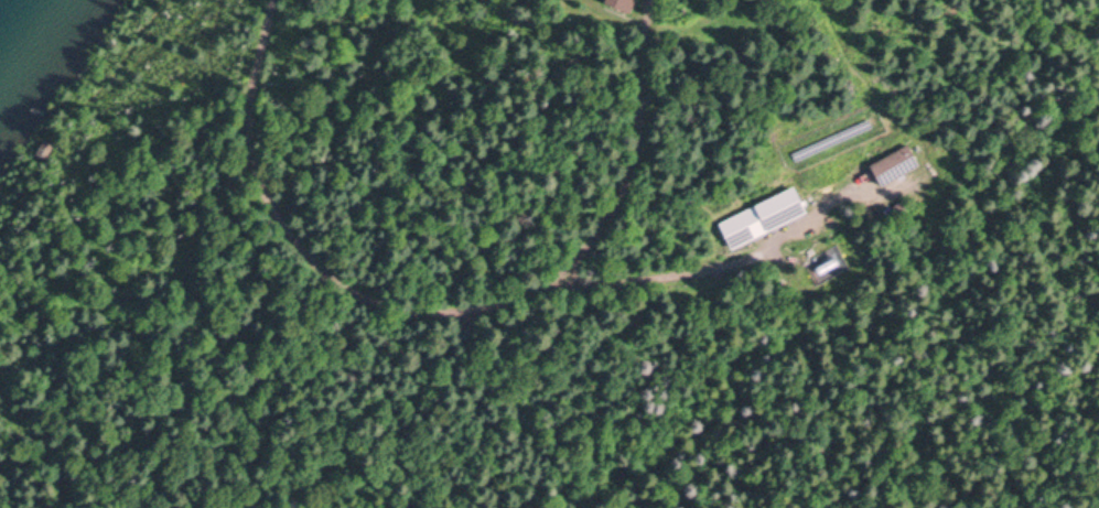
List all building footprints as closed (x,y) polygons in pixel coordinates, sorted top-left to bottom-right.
[(632,10),(607,0),(635,0),(632,10)] [(873,163),(911,142),(923,164),(885,185),(873,163)] [(721,221),(797,184),(810,212),(734,248),(721,221)] [(814,267),(839,255),(842,262),(818,274),(814,267)]
